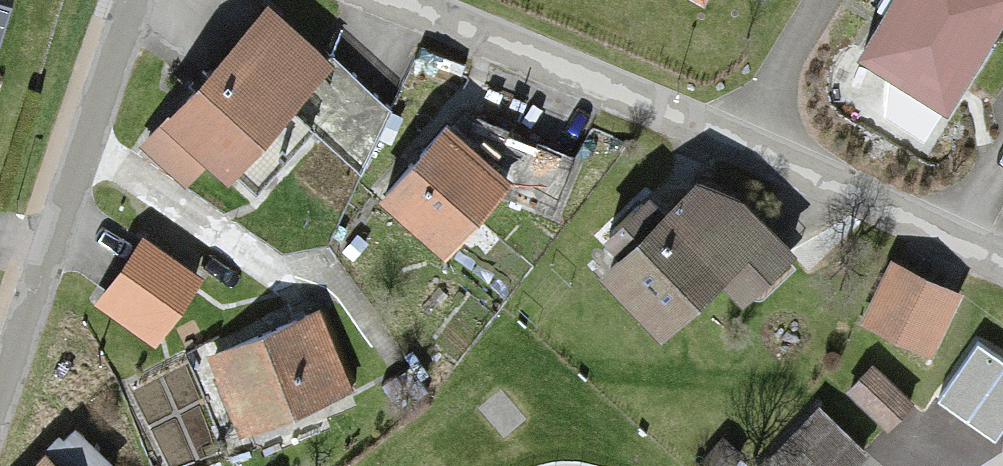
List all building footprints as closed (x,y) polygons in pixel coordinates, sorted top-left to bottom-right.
[(854,53),(940,103),(1000,0),(885,0),(854,53)] [(11,11),(0,8),(0,49),(11,11)] [(261,12),(139,144),(187,188),(206,168),(225,186),(329,73),(261,12)] [(442,131),(351,238),(417,294),(508,187),(442,131)] [(615,258),(598,274),(664,344),(722,289),(742,311),(797,259),(744,203),(697,184),(666,213),(652,198),(602,244),(615,258)] [(204,281),(143,237),(95,304),(156,348),(204,281)] [(881,269),(856,333),(933,363),(958,300),(881,269)] [(312,315),(201,360),(237,447),(348,402),(312,315)] [(914,404),(873,364),(846,392),(887,431),(914,404)] [(949,411),(994,443),(1002,430),(1002,380),(982,365),(949,411)] [(758,465),(861,465),(871,456),(819,404),(758,465)]
